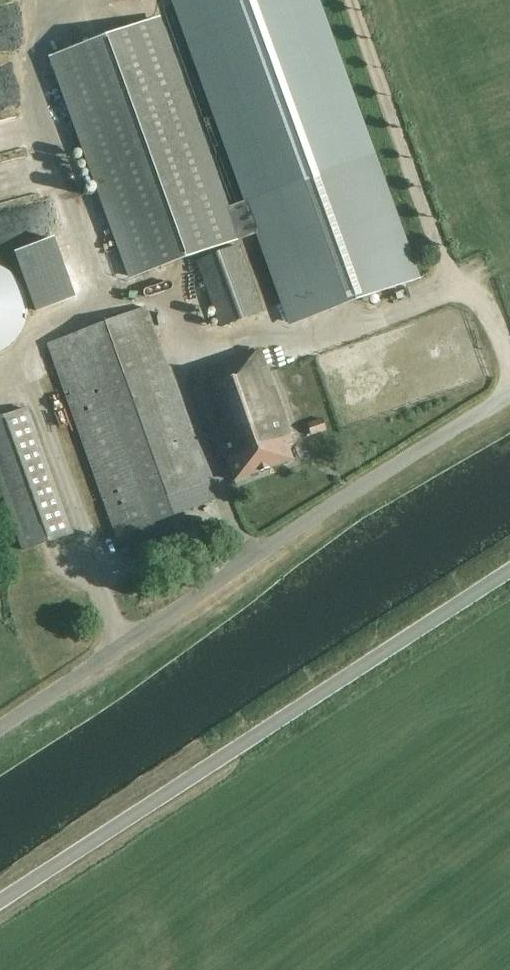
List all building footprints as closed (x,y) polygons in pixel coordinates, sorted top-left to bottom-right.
[(125,20),(136,16),(131,0),(118,0),(125,20)] [(259,232),(292,324),(416,279),(371,155),(224,208),(156,21),(52,58),(132,278),(236,240),(259,232)] [(15,252),(35,311),(73,298),(52,239),(15,252)] [(238,246),(196,262),(220,327),(262,312),(238,246)] [(27,307),(26,303),(26,299),(25,295),(23,291),(22,287),(20,284),(17,280),(15,277),(12,274),(9,272),(5,269),(2,267),(0,266),(0,351),(4,349),(7,347),(11,344),(14,341),(16,338),(19,335),(21,331),(23,327),(24,323),(25,319),(26,315),(26,311),(27,307)] [(46,344),(64,392),(163,357),(145,308),(46,344)] [(211,371),(192,379),(221,460),(226,458),(235,481),(293,460),(288,447),(293,445),(260,351),(210,369),(211,371)] [(212,494),(163,357),(64,392),(122,552),(158,539),(146,505),(192,489),(196,500),(212,494)] [(0,420),(0,487),(22,550),(72,533),(29,410),(0,420)] [(321,419),(306,425),(310,436),(325,430),(321,419)]
